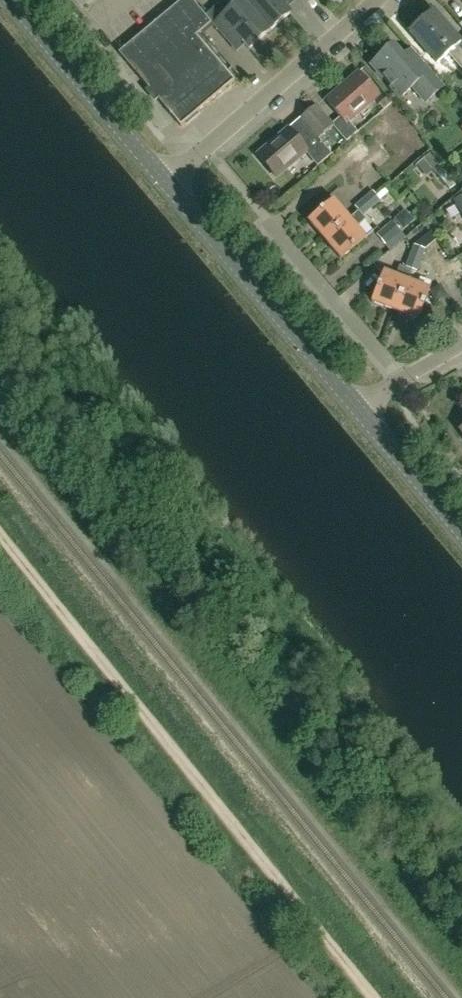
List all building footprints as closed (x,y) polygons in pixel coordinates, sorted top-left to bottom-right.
[(118,53),(180,126),(235,81),(196,35),(211,23),(205,16),(192,0),(181,0),(118,53)] [(211,23),(236,52),(245,45),(249,49),(270,31),(243,0),(242,0),(230,10),(222,1),(205,16),(211,23)] [(270,31),(290,13),(287,9),(297,0),(243,0),(270,31)] [(461,68),(461,42),(461,43),(434,11),(409,32),(437,64),(449,53),(461,68)] [(425,101),(443,86),(412,49),(402,58),(392,47),(372,65),(400,97),(412,86),(425,101)] [(332,124),(334,126),(333,127),(346,141),(357,132),(348,121),(379,96),(359,72),(358,73),(359,74),(325,103),(338,119),(332,124)] [(332,154),(319,139),(333,127),(334,126),(332,124),(316,106),(289,130),(288,129),(257,155),(277,178),(306,153),(317,167),(332,154)] [(390,125),(380,133),(391,145),(400,137),(390,125)] [(354,165),(370,152),(361,141),(345,154),(354,165)] [(363,176),(385,158),(378,149),(357,168),(363,176)] [(358,211),(377,196),(373,191),(355,206),(358,211)] [(454,199),(461,215),(461,195),(454,199)] [(366,219),(363,215),(381,200),(377,196),(358,211),(350,218),(325,239),(341,258),(365,237),(357,227),(366,219)] [(350,218),(342,209),(334,200),(310,221),(325,239),(350,218)] [(404,230),(416,221),(406,210),(395,219),(404,230)] [(391,252),(407,238),(392,221),(377,234),(391,252)] [(422,260),(432,264),(431,265),(444,287),(457,280),(444,257),(435,243),(428,247),(425,249),(426,250),(422,260)] [(372,301),(395,310),(419,247),(414,245),(406,265),(402,264),(397,276),(384,271),(372,301)] [(417,272),(422,260),(426,250),(425,249),(419,247),(395,310),(418,319),(430,289),(418,284),(422,273),(417,272)]
